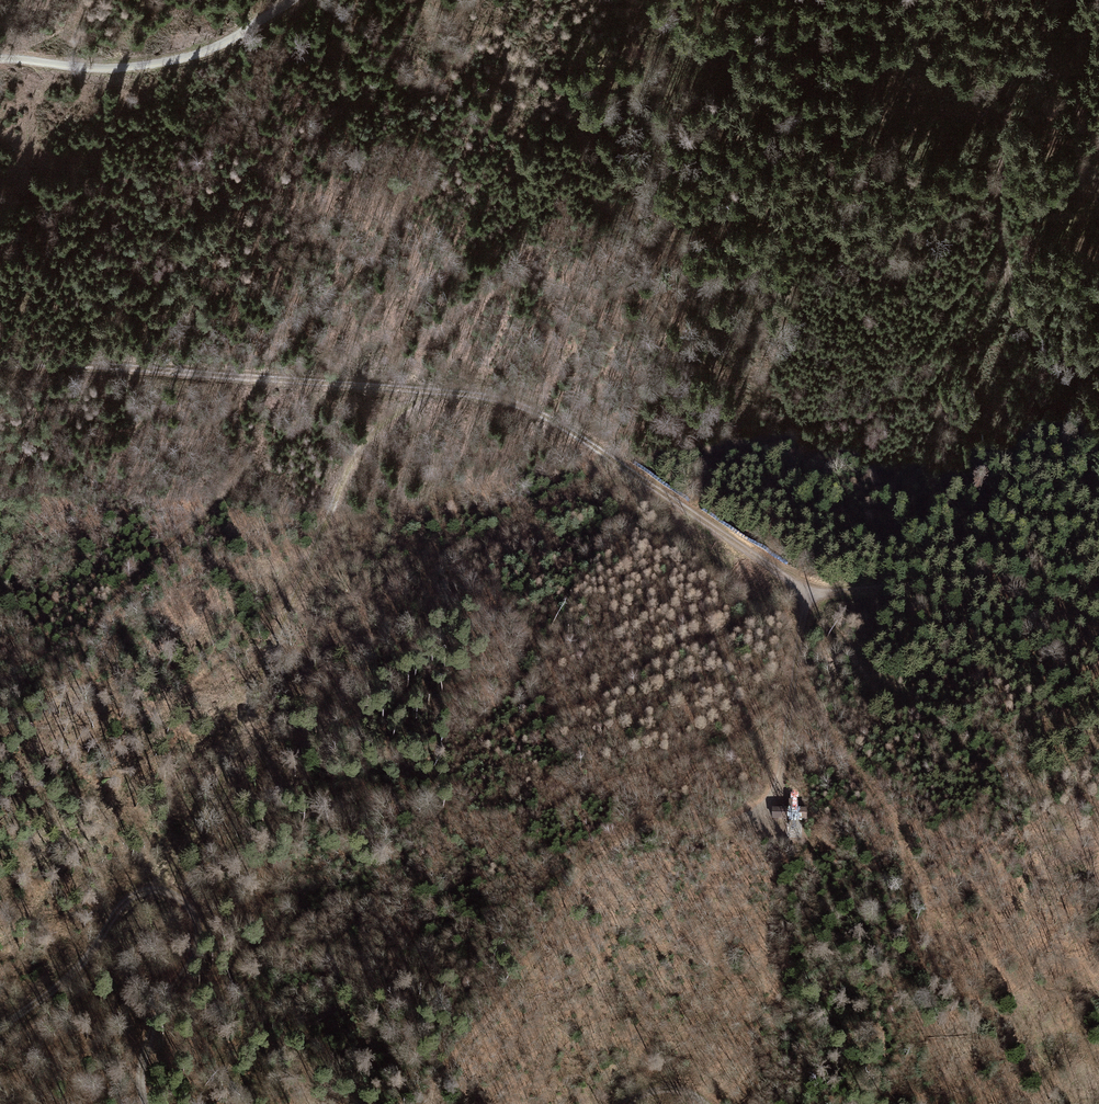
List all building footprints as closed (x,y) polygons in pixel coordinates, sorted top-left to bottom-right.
[(773,809),(773,822),(807,824),(808,811),(797,810),(798,802),(789,801),(789,810),(773,809)]
